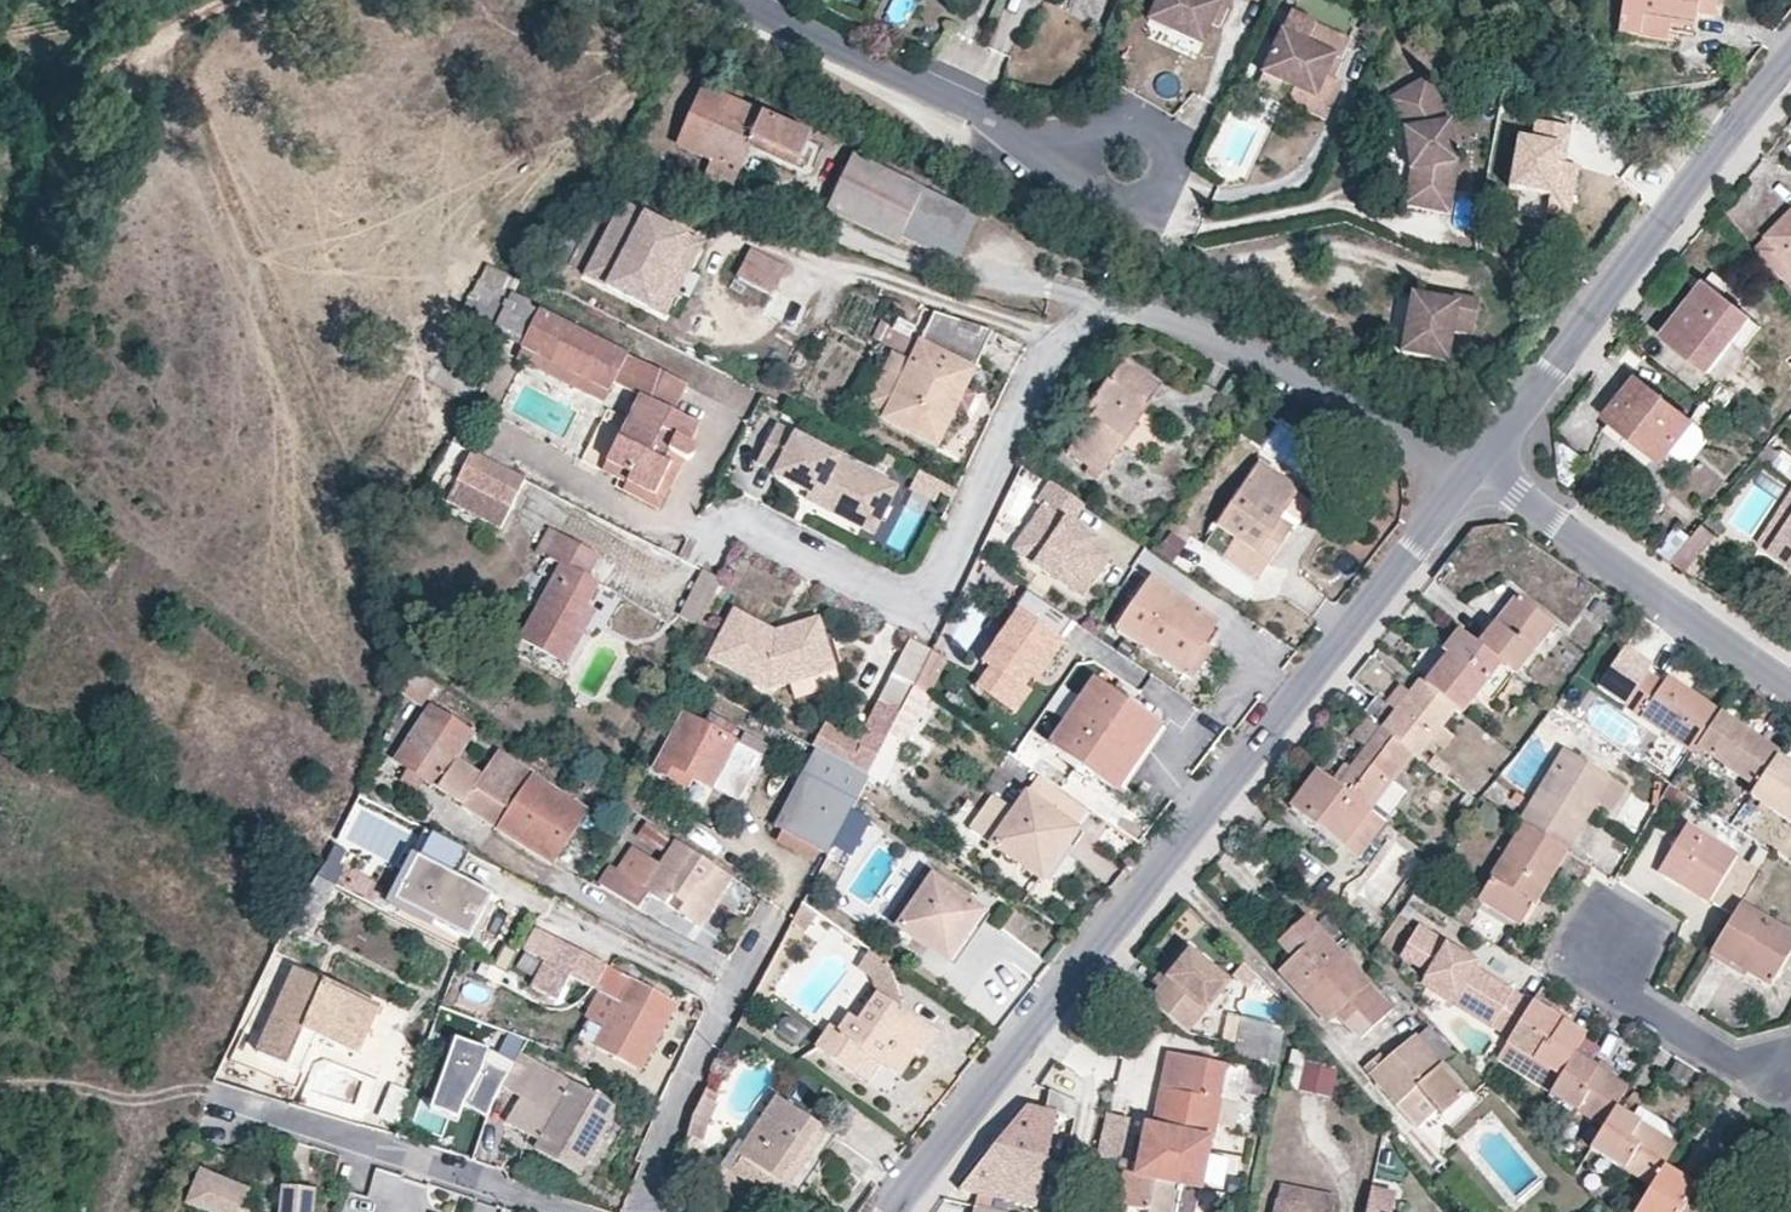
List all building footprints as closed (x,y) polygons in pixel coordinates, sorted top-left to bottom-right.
[(1113,0),(1088,0),(1109,10),(1113,0)] [(1245,0),(1173,0),(1160,26),(1213,51),(1222,31),(1232,11),(1238,14),(1245,0)] [(1623,39),(1646,42),(1649,22),(1675,26),(1698,29),(1700,18),(1720,21),(1723,0),(1628,0),(1623,39)] [(1232,11),(1222,31),(1229,34),(1238,14),(1232,11)] [(1303,20),(1294,39),(1322,52),(1331,33),(1303,20)] [(1649,22),(1646,42),(1672,46),(1675,26),(1649,22)] [(1362,48),(1331,33),(1322,52),(1294,39),(1274,80),(1306,95),(1327,105),(1337,82),(1346,65),(1352,68),(1362,48)] [(1344,85),(1352,68),(1346,65),(1337,82),(1344,85)] [(1306,95),(1274,80),(1268,94),(1299,108),(1306,95)] [(1337,126),(1354,90),(1344,85),(1337,82),(1327,105),(1306,95),(1299,108),(1337,126)] [(1409,100),(1421,122),(1411,127),(1431,170),(1428,186),(1421,185),(1415,210),(1460,221),(1469,178),(1459,122),(1438,84),(1409,100)] [(810,138),(704,91),(681,143),(714,158),(710,170),(697,165),(691,177),(728,193),(753,138),(801,158),(810,138)] [(1421,122),(1409,100),(1399,106),(1411,127),(1421,122)] [(1570,123),(1534,117),(1532,132),(1517,130),(1509,186),(1549,194),(1546,211),(1572,215),(1580,166),(1568,159),(1570,123)] [(856,156),(830,210),(897,244),(902,236),(948,258),(970,211),(856,156)] [(1428,186),(1431,170),(1423,173),(1421,185),(1428,186)] [(651,309),(687,238),(622,206),(615,219),(586,275),(586,277),(651,309)] [(1756,248),(1790,283),(1790,213),(1756,248)] [(687,238),(651,309),(666,317),(702,246),(687,238)] [(728,338),(744,346),(786,264),(753,249),(706,342),(723,349),(728,338)] [(1730,287),(1713,273),(1667,334),(1711,369),(1733,344),(1741,349),(1758,326),(1723,298),(1730,287)] [(492,330),(504,334),(520,302),(510,296),(492,330)] [(1469,303),(1446,299),(1445,306),(1467,311),(1469,303)] [(1445,306),(1422,301),(1410,358),(1455,367),(1461,336),(1483,342),(1490,308),(1469,303),(1467,311),(1445,306)] [(672,412),(686,383),(520,302),(504,334),(610,388),(613,382),(640,396),(608,464),(630,475),(627,483),(656,496),(676,456),(685,459),(689,459),(693,457),(696,452),(695,447),(692,445),(699,425),(672,412)] [(887,418),(937,443),(956,404),(964,387),(973,369),(992,329),(940,311),(922,345),(912,366),(888,415),(887,418)] [(888,415),(912,366),(894,357),(870,406),(888,415)] [(1087,472),(1098,480),(1161,387),(1126,363),(1113,382),(1109,380),(1077,427),(1083,432),(1069,454),(1088,468),(1087,472)] [(1664,460),(1691,422),(1638,379),(1608,416),(1664,460)] [(975,392),(964,387),(956,404),(967,409),(975,392)] [(881,478),(776,427),(759,462),(777,470),(776,473),(821,495),(816,505),(858,525),(881,478)] [(527,478),(474,450),(449,496),(502,524),(527,478)] [(1260,466),(1209,543),(1258,577),(1284,538),(1271,529),(1279,517),(1296,492),(1260,466)] [(941,492),(945,484),(921,471),(911,490),(936,502),(941,492)] [(897,486),(881,478),(858,525),(874,533),(897,486)] [(1116,554),(1074,526),(1087,506),(1052,482),(1038,503),(1045,507),(1033,525),(1036,542),(1025,557),(1086,598),(1116,554)] [(953,498),(957,489),(945,484),(941,492),(953,498)] [(1292,526),(1309,501),(1296,492),(1279,517),(1292,526)] [(1279,517),(1271,529),(1284,538),(1292,526),(1279,517)] [(1790,566),(1790,522),(1771,553),(1790,566)] [(1036,542),(1033,525),(1015,550),(1025,557),(1036,542)] [(1172,558),(1187,535),(1171,525),(1156,548),(1172,558)] [(1715,536),(1701,525),(1672,561),(1687,571),(1715,536)] [(549,555),(564,565),(524,638),(565,662),(594,610),(586,605),(596,582),(587,577),(598,556),(559,536),(549,555)] [(724,583),(706,573),(682,619),(701,628),(724,583)] [(1134,608),(1146,590),(1130,579),(1118,597),(1134,608)] [(1203,639),(1214,621),(1153,580),(1146,590),(1134,608),(1120,629),(1194,681),(1215,648),(1203,639)] [(1552,623),(1518,596),(1479,645),(1499,661),(1515,673),(1552,623)] [(823,621),(779,634),(739,612),(713,659),(773,691),(820,677),(812,650),(830,645),(823,621)] [(1063,642),(1018,612),(983,664),(989,668),(976,688),(1015,714),(1063,642)] [(1454,706),(1461,710),(1499,661),(1479,645),(1460,630),(1444,649),(1448,654),(1426,684),(1454,706)] [(897,674),(860,745),(848,737),(824,725),(813,747),(814,747),(867,775),(913,687),(930,653),(912,644),(897,674)] [(838,672),(830,645),(812,650),(820,677),(838,672)] [(929,698),(948,662),(930,653),(913,687),(929,698)] [(1668,677),(1662,685),(1646,673),(1625,705),(1692,752),(1696,745),(1718,713),(1668,677)] [(1162,723),(1097,678),(1070,719),(1053,745),(1116,789),(1120,783),(1162,723)] [(1411,752),(1416,756),(1454,706),(1426,684),(1420,678),(1401,705),(1381,691),(1363,715),(1368,719),(1380,729),(1411,752)] [(929,698),(913,687),(867,775),(882,783),(929,698)] [(1070,719),(1045,702),(1028,727),(1053,745),(1070,719)] [(474,735),(432,708),(397,763),(461,805),(472,788),(481,775),(458,760),(474,735)] [(738,801),(763,755),(719,731),(724,721),(710,714),(704,725),(683,713),(653,770),(688,789),(694,779),(738,801)] [(1754,786),(1777,753),(1718,713),(1696,745),(1754,786)] [(1336,786),(1367,810),(1411,752),(1380,729),(1340,781),(1336,786)] [(814,747),(802,771),(855,799),(856,797),(867,775),(814,747)] [(1610,777),(1564,749),(1519,821),(1524,824),(1567,851),(1595,802),(1610,777)] [(533,774),(497,751),(481,775),(472,788),(508,812),(533,774)] [(1748,794),(1790,823),(1790,762),(1777,753),(1754,786),(1748,794)] [(855,799),(802,771),(775,826),(828,853),(832,846),(851,808),(855,799)] [(1317,771),(1291,808),(1356,857),(1382,821),(1367,810),(1336,786),(1317,771)] [(497,828),(552,864),(588,810),(533,774),(508,812),(497,828)] [(1595,802),(1612,811),(1626,787),(1610,777),(1595,802)] [(1087,811),(1038,779),(1016,811),(994,844),(1043,879),(1087,811)] [(497,828),(508,812),(472,788),(461,805),(497,828)] [(968,828),(994,844),(1016,811),(993,793),(968,828)] [(870,818),(851,808),(832,846),(852,857),(870,818)] [(1477,899),(1519,927),(1567,851),(1524,824),(1477,899)] [(1684,827),(1659,868),(1731,913),(1737,905),(1758,870),(1684,827)] [(474,929),(492,892),(460,874),(471,852),(440,837),(424,829),(413,852),(418,855),(401,891),(453,918),(474,929)] [(698,924),(728,878),(676,844),(661,865),(634,847),(618,871),(610,866),(600,882),(636,907),(647,890),(664,901),(669,893),(686,903),(682,912),(698,924)] [(933,878),(900,926),(950,959),(982,911),(933,878)] [(1790,951),(1790,936),(1737,905),(1731,913),(1710,949),(1770,984),(1790,951)] [(814,916),(800,907),(796,916),(792,923),(804,931),(814,916)] [(1335,1012),(1367,983),(1305,919),(1282,940),(1297,957),(1280,971),(1326,1020),(1335,1012)] [(1478,963),(1419,927),(1407,945),(1435,962),(1428,973),(1424,980),(1456,999),(1454,1003),(1508,1040),(1530,1003),(1475,969),(1478,963)] [(557,1000),(570,976),(593,989),(606,966),(556,939),(532,985),(557,1000)] [(1428,973),(1435,962),(1407,945),(1401,957),(1428,973)] [(1151,1002),(1186,1031),(1229,981),(1193,952),(1151,1002)] [(909,1012),(890,966),(870,953),(860,969),(874,978),(879,992),(859,1020),(850,1013),(837,1031),(831,1027),(818,1048),(866,1080),(881,1061),(896,1072),(914,1047),(923,1053),(936,1032),(909,1012)] [(597,991),(616,1001),(604,1027),(594,1046),(639,1069),(675,1003),(606,966),(593,989),(597,991)] [(261,1054),(287,1066),(306,1023),(319,1029),(317,1036),(358,1054),(376,1005),(295,971),(261,1054)] [(1392,1008),(1367,983),(1335,1012),(1359,1037),(1392,1008)] [(597,991),(584,1016),(604,1027),(616,1001),(597,991)] [(1508,1040),(1498,1056),(1551,1090),(1574,1054),(1585,1036),(1530,1003),(1508,1040)] [(1268,1052),(1273,1024),(1245,1018),(1240,1045),(1268,1052)] [(1397,1103),(1418,1086),(1426,1095),(1441,1114),(1464,1094),(1415,1034),(1386,1061),(1381,1053),(1367,1067),(1397,1103)] [(1599,1037),(1598,1062),(1615,1063),(1616,1038),(1599,1037)] [(502,1085),(513,1064),(492,1054),(454,1039),(434,1096),(486,1116),(502,1085)] [(1240,1045),(1239,1055),(1266,1060),(1268,1052),(1240,1045)] [(535,1147),(578,1173),(615,1107),(520,1053),(513,1064),(502,1085),(522,1097),(528,1085),(559,1102),(554,1111),(538,1141),(535,1147)] [(1615,1107),(1627,1087),(1574,1054),(1551,1090),(1550,1091),(1604,1126),(1615,1107)] [(1245,1072),(1171,1056),(1159,1113),(1213,1125),(1220,1099),(1240,1102),(1245,1072)] [(896,1072),(881,1061),(866,1080),(883,1091),(896,1072)] [(1300,1091),(1333,1099),(1340,1069),(1307,1062),(1300,1091)] [(374,1113),(392,1121),(407,1089),(389,1080),(374,1113)] [(538,1141),(554,1111),(559,1102),(528,1085),(522,1097),(507,1124),(538,1141)] [(1426,1095),(1418,1086),(1397,1103),(1406,1114),(1426,1095)] [(1045,1112),(1049,1090),(1043,1087),(1038,1111),(1045,1112)] [(1077,1119),(1081,1103),(1049,1090),(1045,1112),(1057,1115),(1077,1119)] [(826,1130),(779,1097),(740,1153),(787,1187),(826,1130)] [(1220,1099),(1213,1125),(1233,1129),(1240,1102),(1220,1099)] [(719,1108),(704,1101),(692,1124),(685,1143),(699,1149),(719,1108)] [(1662,1167),(1676,1145),(1673,1144),(1633,1118),(1615,1107),(1604,1126),(1591,1147),(1652,1184),(1662,1167)] [(1026,1108),(962,1189),(981,1193),(994,1196),(1036,1205),(1044,1171),(1045,1164),(1047,1159),(1057,1115),(1045,1112),(1038,1111),(1026,1108)] [(1633,1118),(1673,1144),(1680,1134),(1639,1108),(1633,1118)] [(1213,1125),(1159,1113),(1158,1120),(1146,1178),(1144,1189),(1124,1185),(1123,1193),(1124,1198),(1130,1205),(1150,1208),(1149,1211),(1168,1211),(1173,1186),(1200,1193),(1213,1125)] [(1108,1115),(1098,1158),(1121,1163),(1131,1121),(1108,1115)] [(1136,1177),(1146,1178),(1158,1120),(1148,1118),(1136,1177)] [(787,1187),(740,1153),(730,1167),(782,1204),(797,1202),(800,1197),(787,1187)] [(1063,1176),(1066,1163),(1047,1159),(1045,1164),(1044,1171),(1063,1176)] [(1652,1184),(1635,1211),(1704,1211),(1713,1198),(1662,1167),(1652,1184)] [(194,1194),(239,1211),(242,1211),(244,1208),(251,1192),(204,1172),(194,1194)] [(1144,1189),(1146,1178),(1136,1177),(1126,1175),(1124,1185),(1144,1189)] [(319,1189),(286,1185),(283,1211),(317,1211),(319,1189)] [(1200,1193),(1173,1186),(1168,1211),(1197,1211),(1200,1193)] [(1284,1187),(1279,1211),(1334,1211),(1304,1207),(1307,1191),(1284,1187)] [(1400,1192),(1375,1187),(1370,1211),(1396,1211),(1400,1192)] [(1334,1211),(1337,1197),(1307,1191),(1304,1207),(1334,1211)] [(991,1208),(994,1196),(981,1193),(978,1205),(991,1208)] [(194,1194),(190,1203),(211,1211),(239,1211),(194,1194)]
